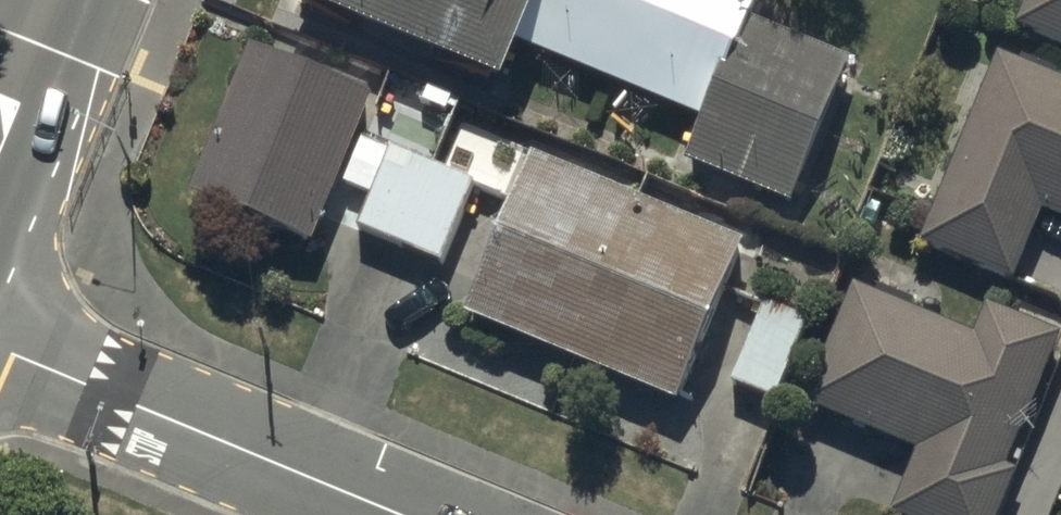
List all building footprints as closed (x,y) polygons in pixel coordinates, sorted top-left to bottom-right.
[(278,19),(496,109),(517,59),(699,134),(683,173),(792,217),(849,77),(751,37),(767,0),(286,0),(278,19)] [(1019,38),(1060,56),(1060,0),(1034,0),(1019,38)] [(369,102),(251,56),(193,203),(311,250),(369,102)] [(998,67),(917,255),(1010,295),(1040,225),(1060,234),(1060,94),(998,67)] [(469,194),(358,151),(340,197),(369,208),(355,243),(437,276),(469,194)] [(738,256),(530,170),(465,329),(673,415),(738,256)] [(855,299),(804,418),(917,466),(896,514),(1005,514),(1017,485),(1005,480),(1060,349),(985,317),(972,348),(855,299)] [(807,333),(763,314),(729,396),(774,414),(807,333)]
